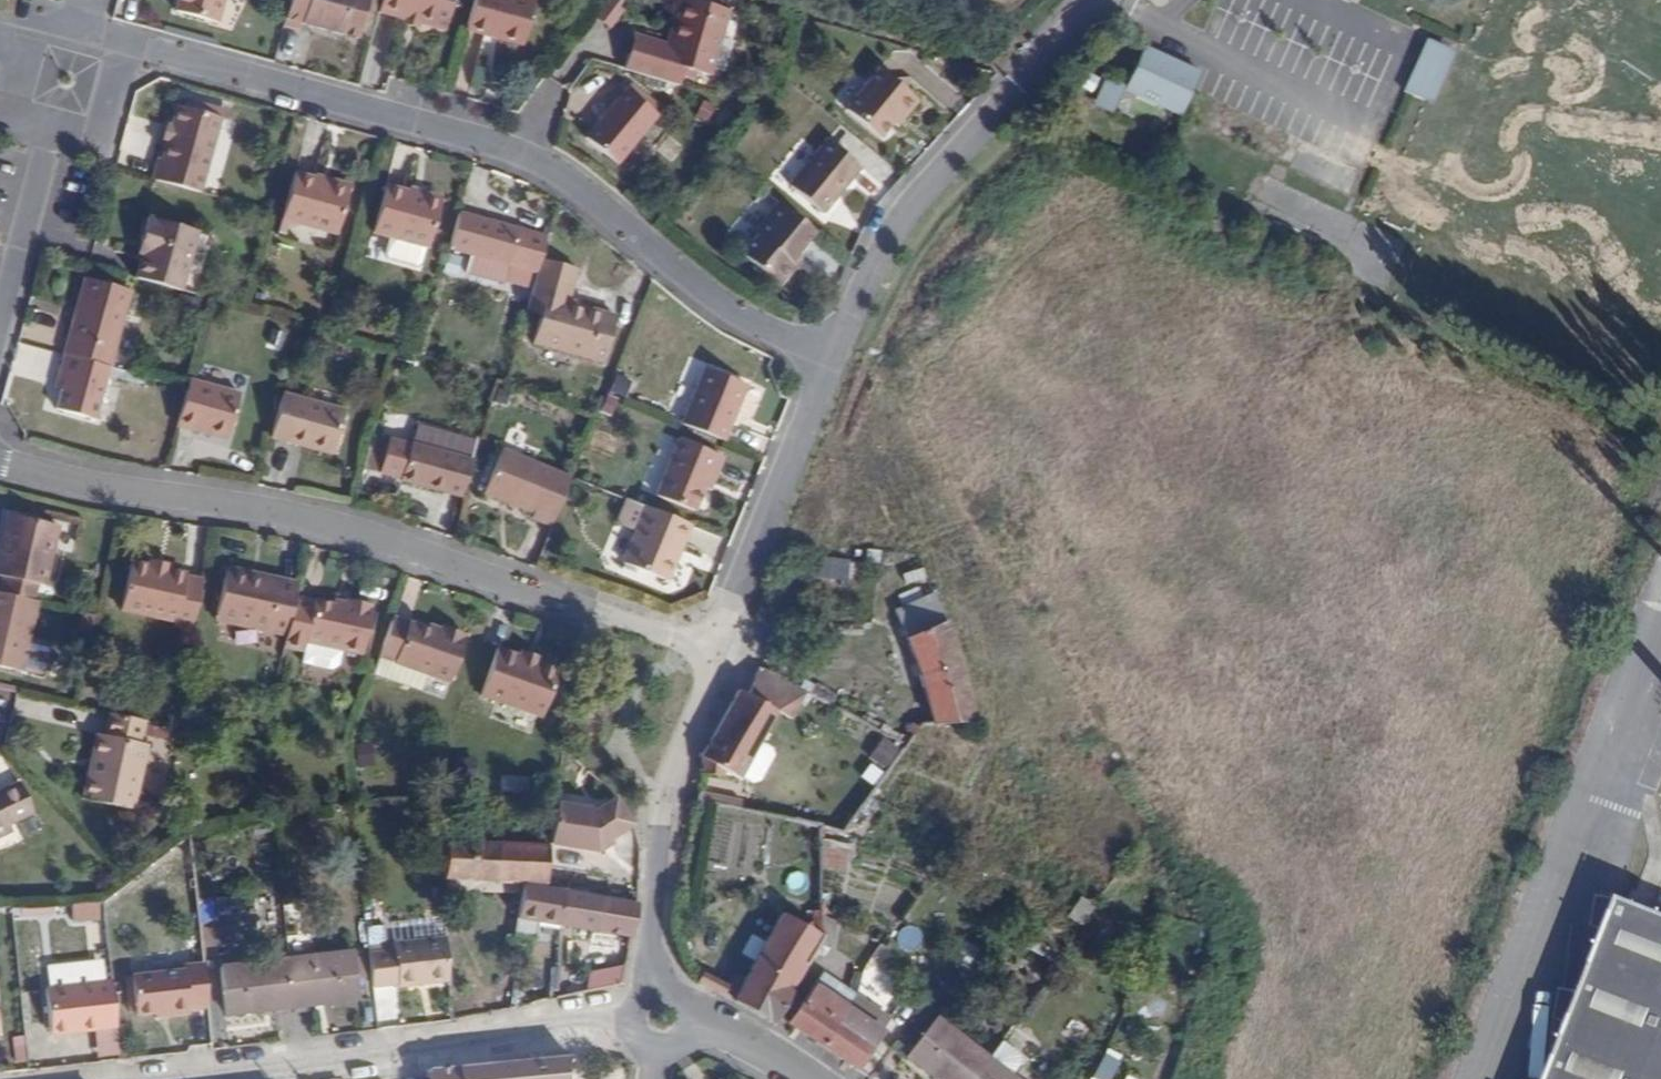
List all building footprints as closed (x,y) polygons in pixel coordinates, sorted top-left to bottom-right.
[(220,0),(178,0),(174,11),(214,22),(220,0)] [(282,26),(299,32),(301,24),(317,29),(358,41),(370,0),(290,0),(282,26)] [(378,13),(402,21),(417,24),(444,32),(452,0),(382,0),(378,13)] [(518,0),(474,0),(465,31),(521,47),(534,4),(518,0)] [(677,85),(680,75),(682,67),(695,71),(709,75),(726,9),(694,0),(679,0),(672,25),(676,26),(669,46),(662,44),(632,36),(623,69),(677,85)] [(415,31),(417,24),(402,21),(401,27),(415,31)] [(669,24),(662,44),(669,46),(676,26),(672,25),(669,24)] [(1424,99),(1450,43),(1436,36),(1410,92),(1424,99)] [(1151,40),(1129,83),(1183,112),(1205,70),(1151,40)] [(1463,50),(1450,43),(1424,99),(1437,105),(1463,50)] [(682,67),(680,75),(694,79),(695,71),(682,67)] [(898,112),(903,116),(914,101),(877,70),(843,110),(877,138),(889,124),(898,112)] [(1115,112),(1129,83),(1110,74),(1096,103),(1115,112)] [(622,91),(583,139),(615,165),(655,117),(622,91)] [(155,158),(150,178),(197,191),(217,116),(174,105),(170,123),(164,142),(160,159),(155,158)] [(893,128),(903,116),(898,112),(889,124),(893,128)] [(157,139),(164,142),(170,123),(162,121),(157,139)] [(827,139),(789,185),(822,214),(861,167),(827,139)] [(348,189),(295,176),(282,223),(336,237),(348,189)] [(435,201),(381,187),(369,234),(423,248),(435,201)] [(799,252),(815,233),(778,202),(754,231),(758,236),(743,252),(780,284),(792,270),(792,258),(799,252)] [(458,214),(449,249),(470,256),(508,267),(518,229),(459,213),(458,214)] [(139,255),(132,277),(133,277),(177,290),(192,230),(144,216),(138,237),(144,240),(139,255)] [(133,253),(139,255),(144,240),(138,237),(138,239),(133,253)] [(804,256),(799,252),(792,258),(792,270),(804,256)] [(508,267),(470,256),(465,274),(503,285),(508,267)] [(573,267),(541,260),(527,311),(539,314),(530,342),(602,361),(614,317),(582,309),(582,313),(563,307),(565,299),(573,267)] [(85,278),(64,355),(106,367),(109,367),(130,290),(85,278)] [(584,305),(565,299),(563,307),(582,313),(582,309),(584,305)] [(64,355),(57,353),(53,370),(59,372),(55,388),(50,407),(92,419),(106,367),(64,355)] [(684,425),(723,441),(746,384),(707,368),(684,425)] [(59,372),(53,370),(49,387),(55,388),(59,372)] [(186,388),(176,425),(225,439),(238,393),(189,380),(186,388)] [(282,394),(271,436),(330,453),(343,410),(282,394)] [(417,425),(412,444),(472,459),(477,441),(417,425)] [(401,483),(461,498),(472,459),(412,444),(411,444),(410,446),(389,440),(380,476),(402,481),(401,483)] [(724,459),(679,441),(655,497),(695,513),(710,478),(716,480),(724,459)] [(529,522),(549,529),(569,481),(502,452),(483,495),(531,515),(529,522)] [(636,530),(646,506),(625,498),(618,517),(621,524),(636,530)] [(668,581),(691,525),(646,506),(636,530),(623,561),(668,581)] [(30,599),(33,582),(42,584),(54,526),(4,514),(0,531),(0,593),(30,599)] [(164,576),(165,573),(166,567),(145,562),(143,570),(143,572),(164,576)] [(294,595),(297,587),(261,580),(262,573),(229,565),(218,616),(286,632),(294,596),(294,595)] [(189,635),(200,587),(180,583),(182,576),(165,573),(164,576),(143,572),(143,570),(126,566),(117,611),(171,622),(169,630),(189,635)] [(297,587),(297,581),(262,573),(261,580),(297,587)] [(34,601),(38,601),(42,584),(33,582),(30,599),(34,601)] [(984,711),(953,619),(936,590),(893,609),(906,639),(901,642),(930,727),(984,711)] [(18,671),(34,601),(30,599),(0,593),(0,668),(18,671)] [(332,605),(294,595),(294,596),(286,632),(284,644),(303,648),(305,641),(362,654),(372,607),(368,606),(369,602),(349,597),(347,601),(345,609),(332,605)] [(345,609),(347,601),(335,598),(332,605),(345,609)] [(440,633),(393,617),(387,633),(379,656),(395,662),(394,664),(427,675),(449,682),(463,635),(442,629),(440,633)] [(87,620),(76,618),(73,635),(84,637),(87,620)] [(534,661),(515,655),(493,646),(476,692),(536,715),(555,670),(534,661)] [(518,649),(515,655),(534,661),(536,656),(518,649)] [(379,656),(372,676),(388,681),(394,664),(395,662),(379,656)] [(427,675),(394,664),(388,681),(421,692),(427,675)] [(751,695),(739,688),(719,725),(703,753),(702,772),(726,774),(730,768),(741,774),(778,708),(792,715),(806,690),(766,670),(759,671),(751,695)] [(16,693),(17,687),(0,684),(0,689),(16,693)] [(147,722),(110,714),(104,736),(98,735),(83,800),(133,811),(149,747),(142,745),(147,722)] [(12,830),(10,824),(34,811),(19,781),(0,790),(0,836),(12,830)] [(591,810),(549,805),(544,845),(548,846),(592,856),(630,830),(611,797),(591,810)] [(544,845),(447,838),(444,879),(521,883),(546,884),(548,846),(544,845)] [(521,883),(444,879),(445,892),(519,896),(521,883)] [(618,958),(627,960),(631,937),(638,903),(546,884),(521,883),(519,896),(516,918),(622,936),(618,958)] [(1624,898),(1622,901),(1600,897),(1593,925),(1610,932),(1587,991),(1562,986),(1557,1020),(1573,1025),(1551,1078),(1660,1078),(1660,913),(1624,898)] [(97,912),(96,898),(71,900),(72,915),(97,912)] [(731,1000),(774,1024),(807,965),(823,934),(782,917),(731,1000)] [(504,953),(527,958),(532,939),(513,936),(507,935),(504,953)] [(396,992),(450,986),(448,942),(392,949),(393,957),(386,958),(369,960),(372,992),(396,989),(396,992)] [(386,951),(368,953),(369,960),(386,958),(386,951)] [(355,953),(287,961),(293,1008),(312,1006),(361,1000),(359,979),(356,962),(355,953)] [(866,962),(867,960),(856,954),(850,964),(862,970),(866,962)] [(871,962),(867,960),(866,962),(862,970),(869,974),(874,977),(879,968),(876,965),(875,964),(871,962)] [(293,1008),(287,961),(224,968),(230,1015),(274,1010),(293,1008)] [(363,962),(356,962),(359,979),(365,978),(363,962)] [(208,1009),(204,965),(184,967),(185,973),(134,979),(138,1017),(155,1015),(172,1014),(172,1019),(191,1017),(190,1011),(208,1009)] [(588,970),(588,984),(622,983),(622,969),(588,970)] [(813,985),(847,1008),(855,996),(821,972),(813,985)] [(788,1023),(822,1046),(847,1008),(813,985),(788,1023)] [(117,1031),(112,986),(45,994),(49,1031),(67,1028),(69,1037),(117,1031)] [(847,1008),(882,1031),(890,1019),(855,996),(847,1008)] [(312,1006),(293,1008),(294,1016),(313,1014),(312,1006)] [(293,1008),(274,1010),(275,1019),(294,1016),(293,1008)] [(847,1008),(822,1046),(856,1068),(882,1031),(847,1008)] [(988,1059),(935,1018),(906,1055),(937,1078),(972,1078),(988,1059)] [(67,1028),(49,1031),(49,1039),(69,1037),(67,1028)] [(1011,1076),(1020,1063),(1020,1059),(1017,1052),(1001,1042),(988,1059),(972,1078),(1015,1078),(1011,1076)] [(21,1046),(13,1047),(14,1059),(22,1059),(21,1046)] [(570,1057),(488,1065),(430,1070),(430,1077),(430,1078),(565,1078),(570,1057)]
